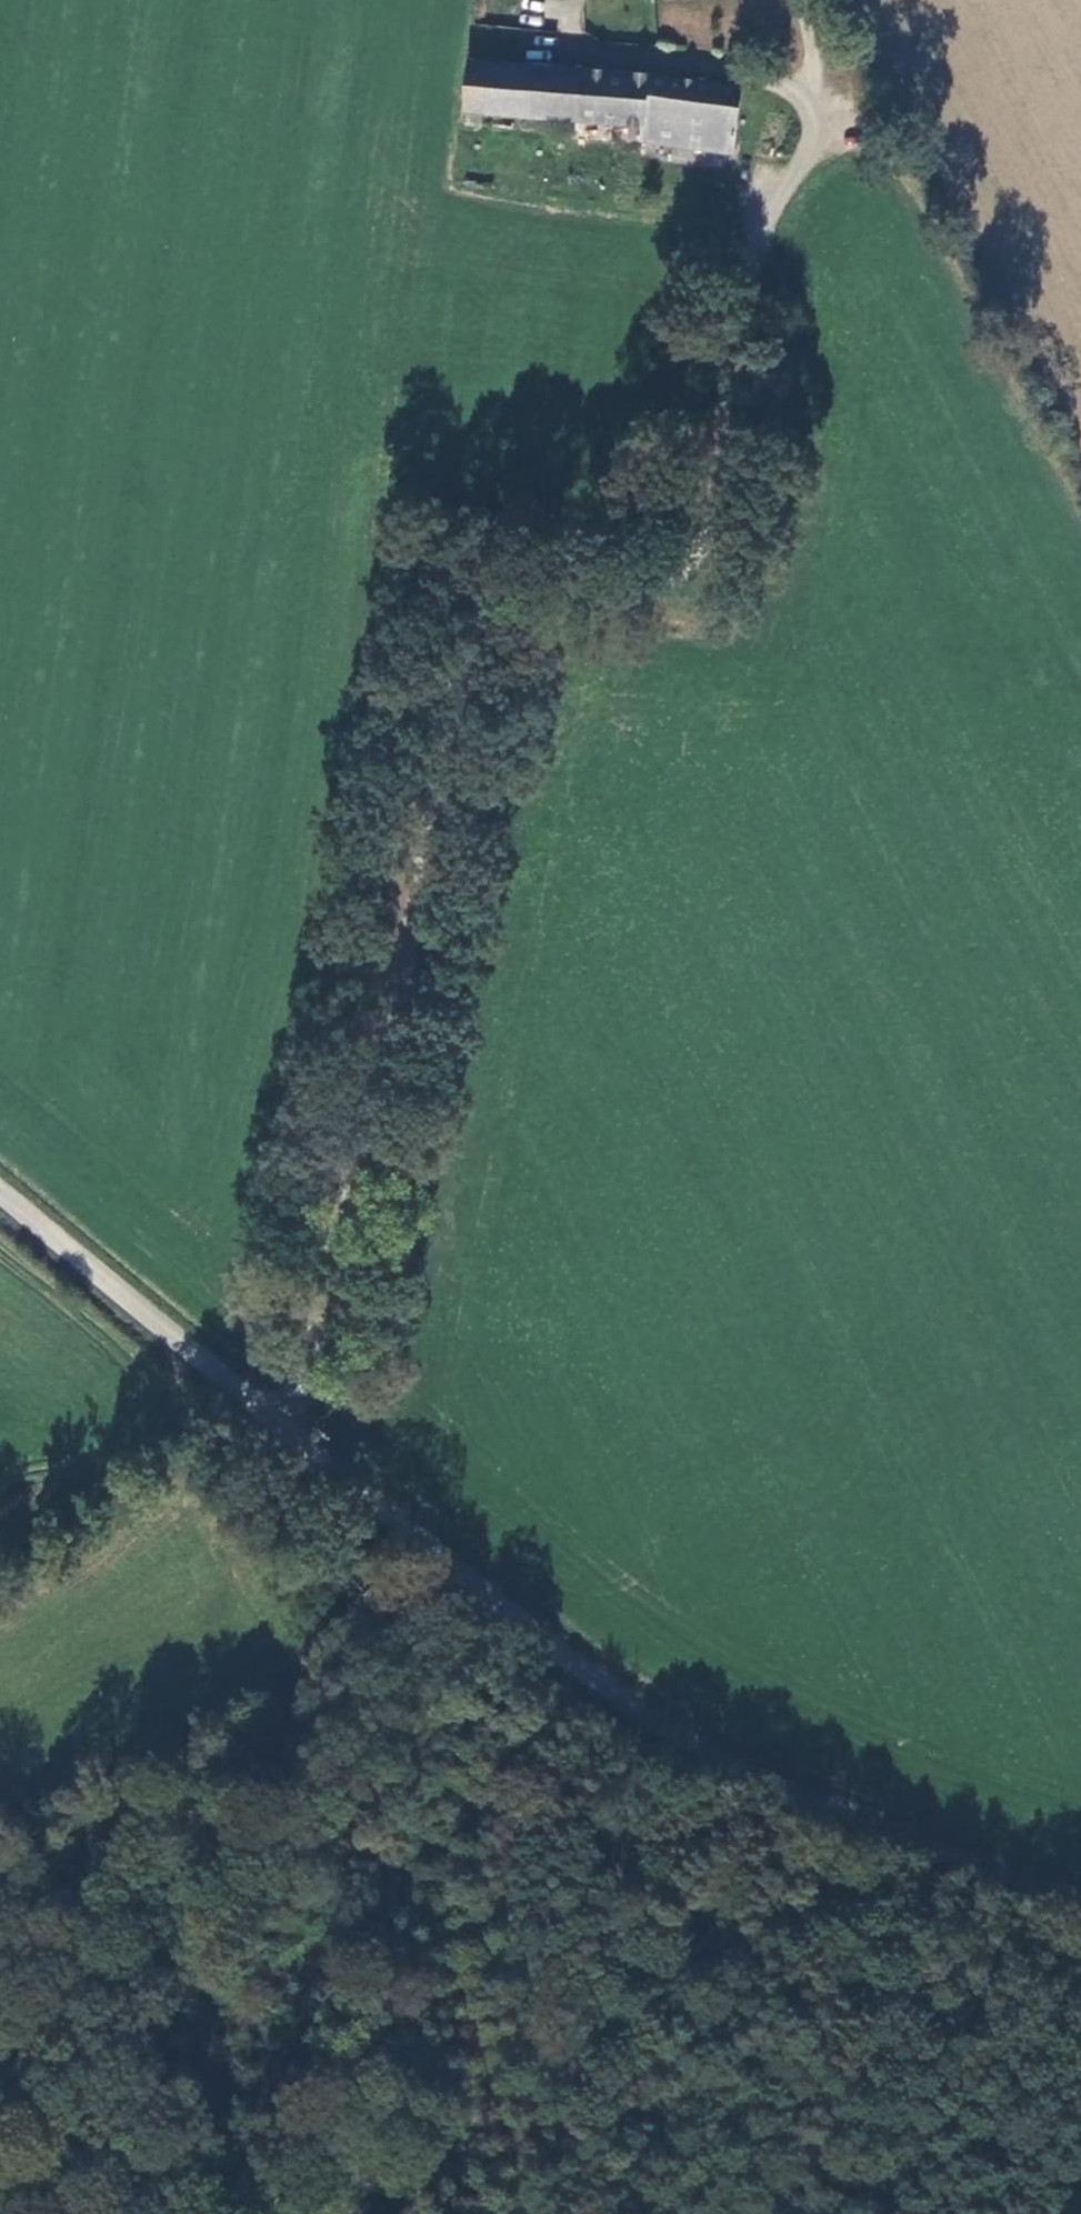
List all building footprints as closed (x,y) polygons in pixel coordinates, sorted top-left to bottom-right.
[(468,60),(464,111),(571,123),(577,69),(468,60)] [(577,69),(571,123),(644,129),(642,139),(733,152),(742,89),(672,78),(577,69)]
